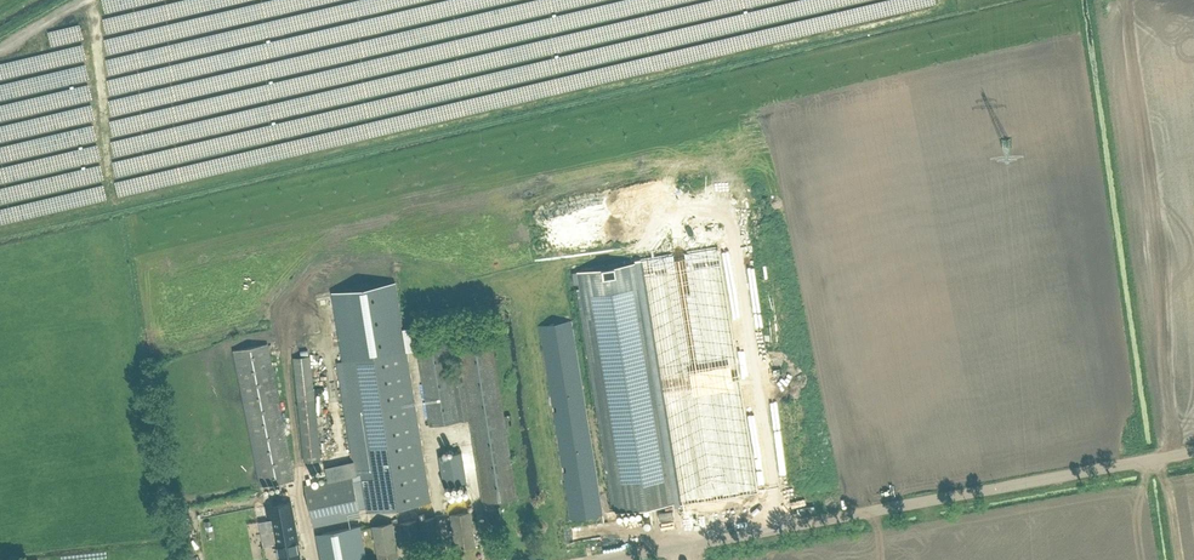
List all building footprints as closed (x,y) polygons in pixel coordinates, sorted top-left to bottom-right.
[(656,48),(627,55),(629,62),(657,54),(656,48)] [(134,171),(120,174),(121,180),(136,177),(134,171)] [(616,512),(623,511),(678,502),(639,261),(577,271),(616,512)] [(362,478),(353,480),(352,474),(305,484),(313,525),(361,515),(359,509),(366,507),(367,511),(430,501),(406,349),(395,282),(332,292),(343,359),(362,478)] [(602,514),(571,321),(540,326),(571,519),(602,514)] [(453,382),(448,348),(418,353),(430,425),(469,419),(483,502),(516,497),(492,340),(458,345),(463,380),(453,382)] [(294,479),(268,345),(234,352),(260,486),(294,479)] [(293,356),(305,461),(321,459),(309,355),(293,356)] [(439,454),(444,485),(467,481),(462,450),(439,454)] [(292,500),(266,505),(274,547),(277,546),(280,559),(300,559),(297,542),(299,542),(292,500)] [(474,545),(470,511),(451,513),(456,548),(474,545)] [(423,540),(439,537),(436,516),(419,518),(423,540)] [(404,543),(414,542),(421,541),(417,519),(400,522),(404,543)] [(397,556),(391,522),(373,525),(379,559),(397,556)] [(360,525),(322,532),(327,559),(367,559),(360,525)]
